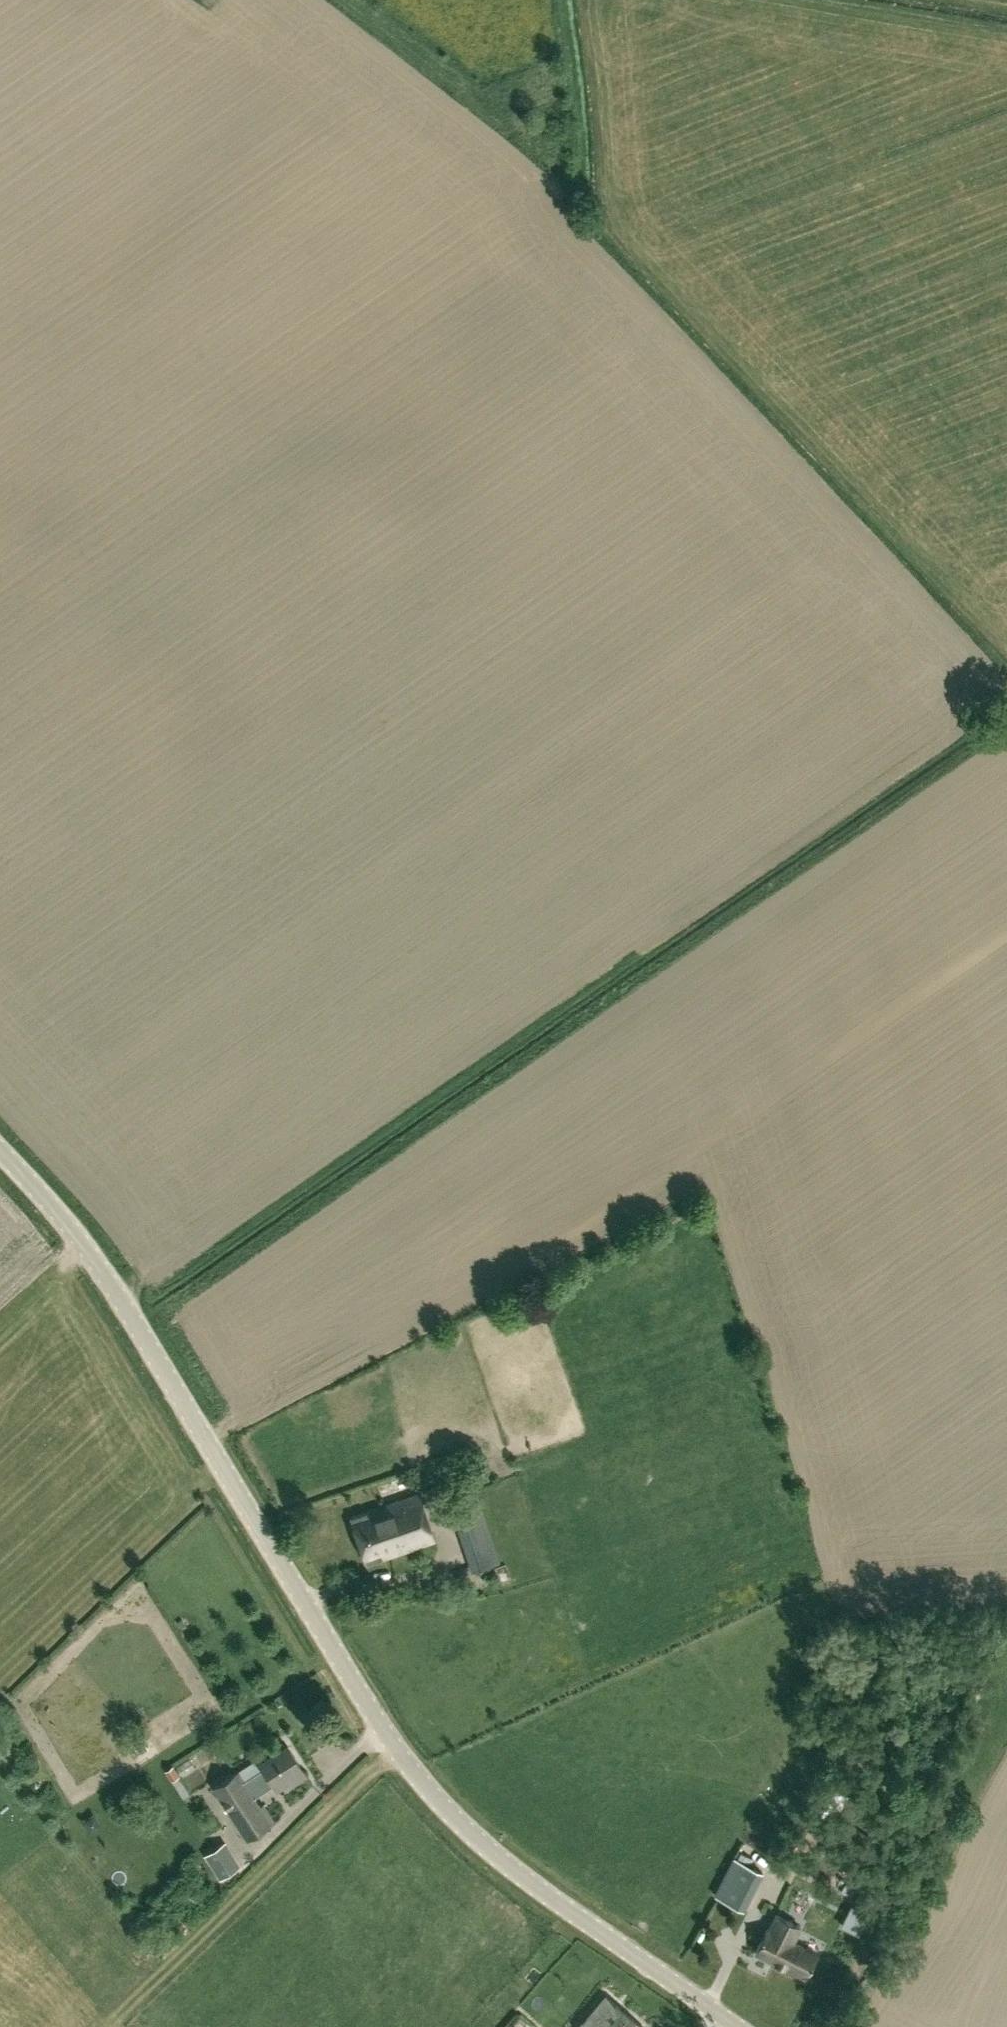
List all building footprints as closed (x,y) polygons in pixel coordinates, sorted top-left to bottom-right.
[(351,1517),(366,1563),(432,1541),(417,1495),(351,1517)] [(472,1570),(490,1564),(467,1497),(449,1502),(472,1570)] [(247,1785),(239,1773),(213,1788),(246,1840),(274,1822),(262,1804),(260,1806),(253,1795),(274,1782),(277,1787),(290,1779),(292,1783),(307,1774),(288,1743),(257,1762),(265,1773),(247,1785)] [(184,1763),(188,1773),(203,1767),(199,1758),(184,1763)] [(234,1833),(218,1844),(233,1867),(250,1856),(234,1833)] [(758,1869),(731,1858),(714,1897),(740,1908),(758,1869)] [(840,1925),(858,1934),(869,1912),(850,1903),(840,1925)] [(806,1976),(816,1953),(792,1942),(799,1926),(775,1914),(768,1930),(766,1930),(755,1952),(806,1976)] [(606,1993),(578,2026),(642,2026),(644,2025),(606,1993)]
